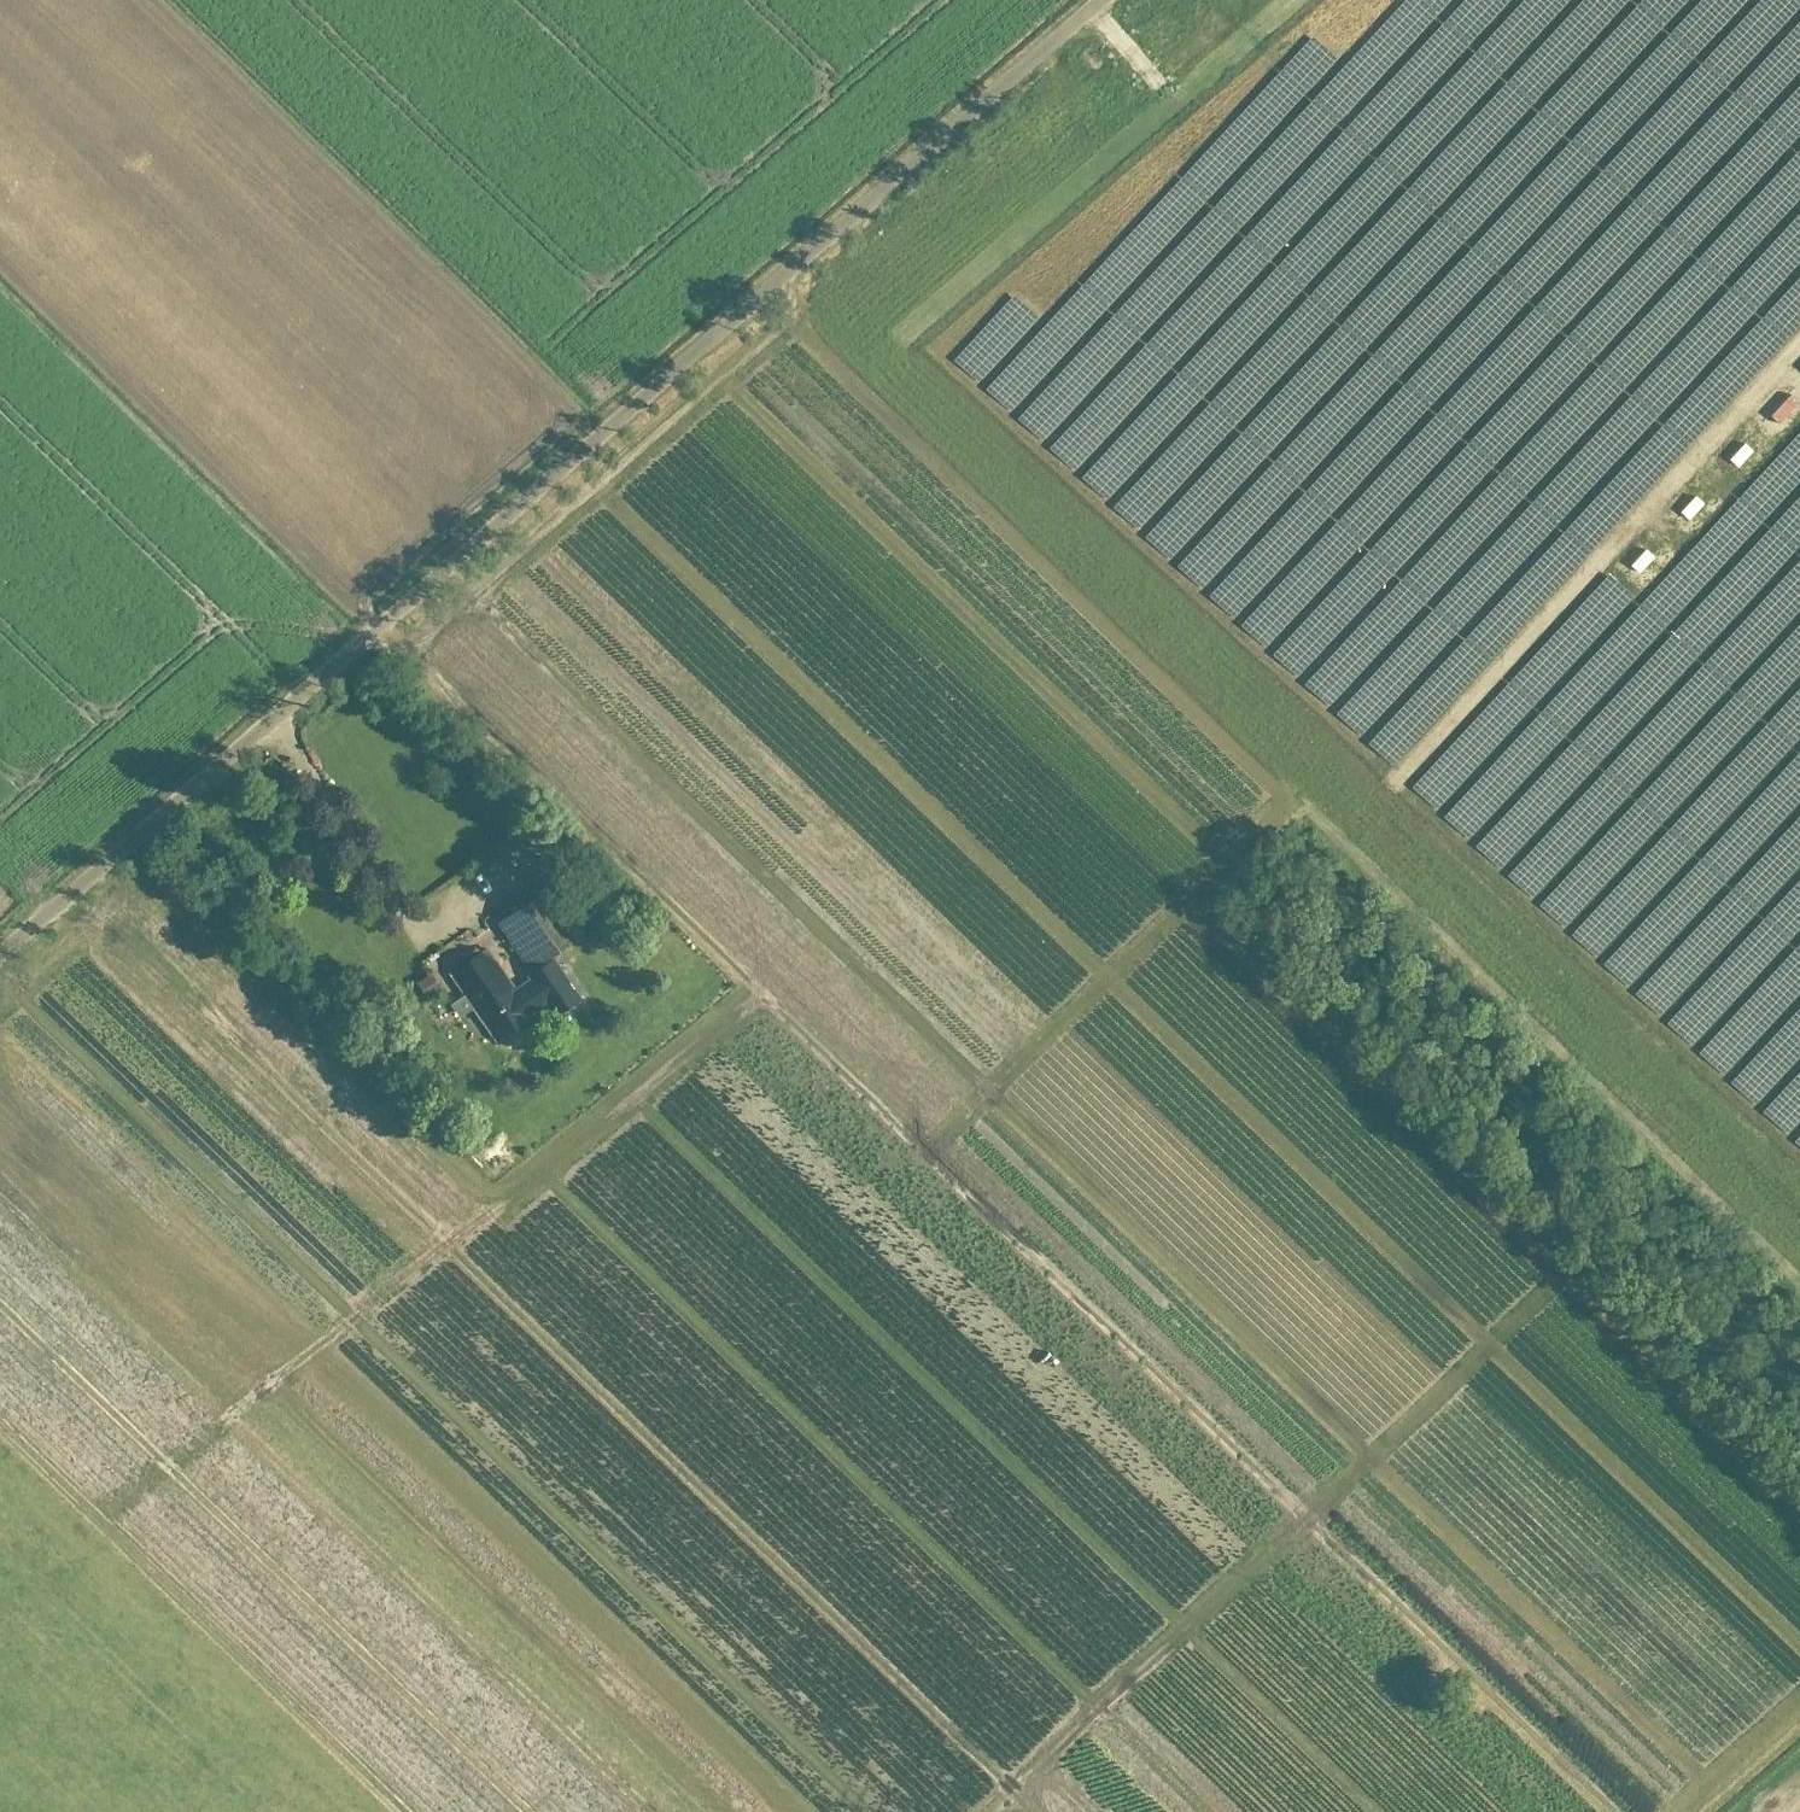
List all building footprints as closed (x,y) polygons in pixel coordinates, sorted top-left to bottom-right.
[(1754,453),(1746,445),(1731,461),(1739,469),(1754,453)] [(1704,506),(1696,498),(1682,514),(1690,521),(1704,506)] [(1655,559),(1647,551),(1632,567),(1640,575),(1655,559)] [(529,970),(566,946),(533,898),(497,922),(529,970)] [(514,991),(487,952),(452,976),(469,1001),(471,999),(484,1018),(482,1020),(496,1041),(531,1016),(530,1015),(546,1005),(554,1017),(578,1000),(552,961),(527,978),(529,981),(514,991)]
